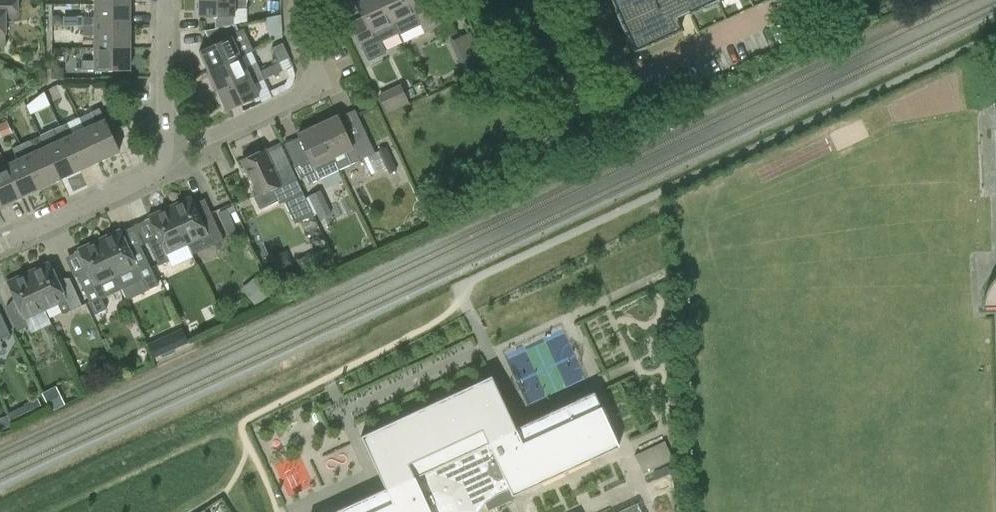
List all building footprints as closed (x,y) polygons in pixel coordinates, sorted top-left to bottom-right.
[(4,42),(4,16),(16,16),(16,0),(0,0),(0,42),(4,42)] [(247,0),(199,0),(199,16),(234,16),(234,3),(247,3),(247,0)] [(384,0),(363,0),(356,3),(363,17),(349,23),(359,45),(361,44),(369,61),(387,53),(378,35),(374,37),(371,31),(393,21),(384,0)] [(393,21),(394,21),(400,34),(421,24),(425,33),(441,25),(430,0),(384,0),(393,21)] [(639,48),(684,27),(679,16),(691,10),(692,11),(706,4),(705,0),(616,0),(639,48)] [(94,4),(94,17),(83,17),(83,26),(130,26),(130,4),(94,4)] [(206,30),(212,44),(199,50),(208,71),(240,57),(253,50),(243,29),(239,31),(236,24),(206,30)] [(83,35),(94,35),(94,48),(129,48),(130,26),(83,26),(83,35)] [(472,33),(457,39),(463,53),(478,46),(472,33)] [(273,46),(280,63),(290,58),(283,42),(273,46)] [(82,70),(94,70),(129,70),(129,48),(94,48),(94,56),(82,56),(82,70)] [(246,68),(240,57),(208,71),(217,90),(261,70),(257,62),(246,68)] [(278,63),(261,70),(265,79),(282,71),(278,63)] [(265,79),(261,70),(217,90),(226,110),(258,96),(253,84),(265,79)] [(401,84),(377,94),(386,113),(409,102),(401,84)] [(92,112),(97,122),(84,128),(99,160),(119,150),(100,108),(92,112)] [(355,109),(338,117),(337,115),(318,124),(339,170),(375,153),(355,109)] [(79,117),(60,127),(79,169),(99,160),(84,128),(79,117)] [(298,134),(299,137),(284,144),(301,179),(306,177),(309,184),(339,170),(318,124),(298,134)] [(60,178),(79,169),(60,127),(59,126),(40,134),(45,146),(60,178)] [(29,141),(21,144),(40,187),(60,178),(45,146),(34,151),(29,141)] [(17,159),(6,164),(21,196),(40,187),(21,144),(12,148),(17,159)] [(281,145),(266,152),(265,149),(241,160),(257,194),(255,196),(261,209),(278,201),(280,204),(285,202),(295,223),(313,215),(281,145)] [(0,205),(21,196),(6,164),(0,167),(0,204),(0,205)] [(321,218),(334,211),(321,188),(308,195),(321,218)] [(187,244),(200,237),(204,244),(212,241),(213,244),(223,239),(205,199),(194,203),(191,196),(170,206),(187,244)] [(169,260),(166,253),(187,244),(170,206),(148,216),(158,237),(148,242),(159,265),(169,260)] [(141,246),(130,251),(120,229),(99,239),(122,289),(142,279),(148,290),(159,285),(141,246)] [(102,298),(122,289),(99,239),(77,248),(87,270),(77,275),(95,314),(106,309),(102,298)] [(320,249),(298,259),(302,268),(324,259),(320,249)] [(45,309),(58,303),(63,314),(82,305),(70,278),(57,278),(49,261),(28,271),(45,309)] [(28,325),(25,318),(45,309),(28,271),(6,281),(14,298),(7,307),(17,331),(28,325)] [(243,287),(257,303),(269,293),(256,277),(243,287)] [(994,278),(992,281),(989,286),(987,290),(985,295),(984,299),(983,304),(982,307),(995,307),(995,277),(994,278)] [(1,343),(0,339),(10,334),(0,312),(0,344),(1,343)] [(181,329),(148,343),(154,356),(187,341),(181,329)] [(594,392),(594,391),(515,428),(491,375),(361,435),(385,488),(332,511),(477,511),(484,502),(488,499),(483,487),(504,477),(512,495),(619,446),(594,392)] [(637,502),(616,511),(641,511),(637,502)]
